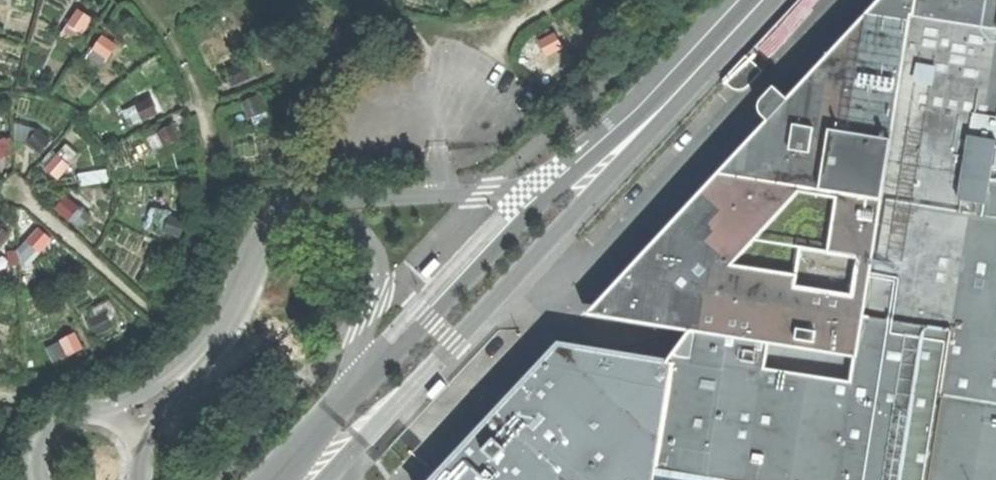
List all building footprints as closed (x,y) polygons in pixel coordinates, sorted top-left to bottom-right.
[(875,7),(878,10),(794,100),(777,85),(763,101),(760,110),(763,116),(768,121),(586,313),(693,331),(667,366),(570,350),(559,348),(508,403),(461,454),(447,469),(437,479),(995,479),(995,0),(882,0),(875,7)] [(427,273),(430,276),(445,260),(439,255),(428,266),(424,270),(427,273)] [(449,379),(446,376),(431,392),(438,398),(448,386),(452,382),(449,379)]
